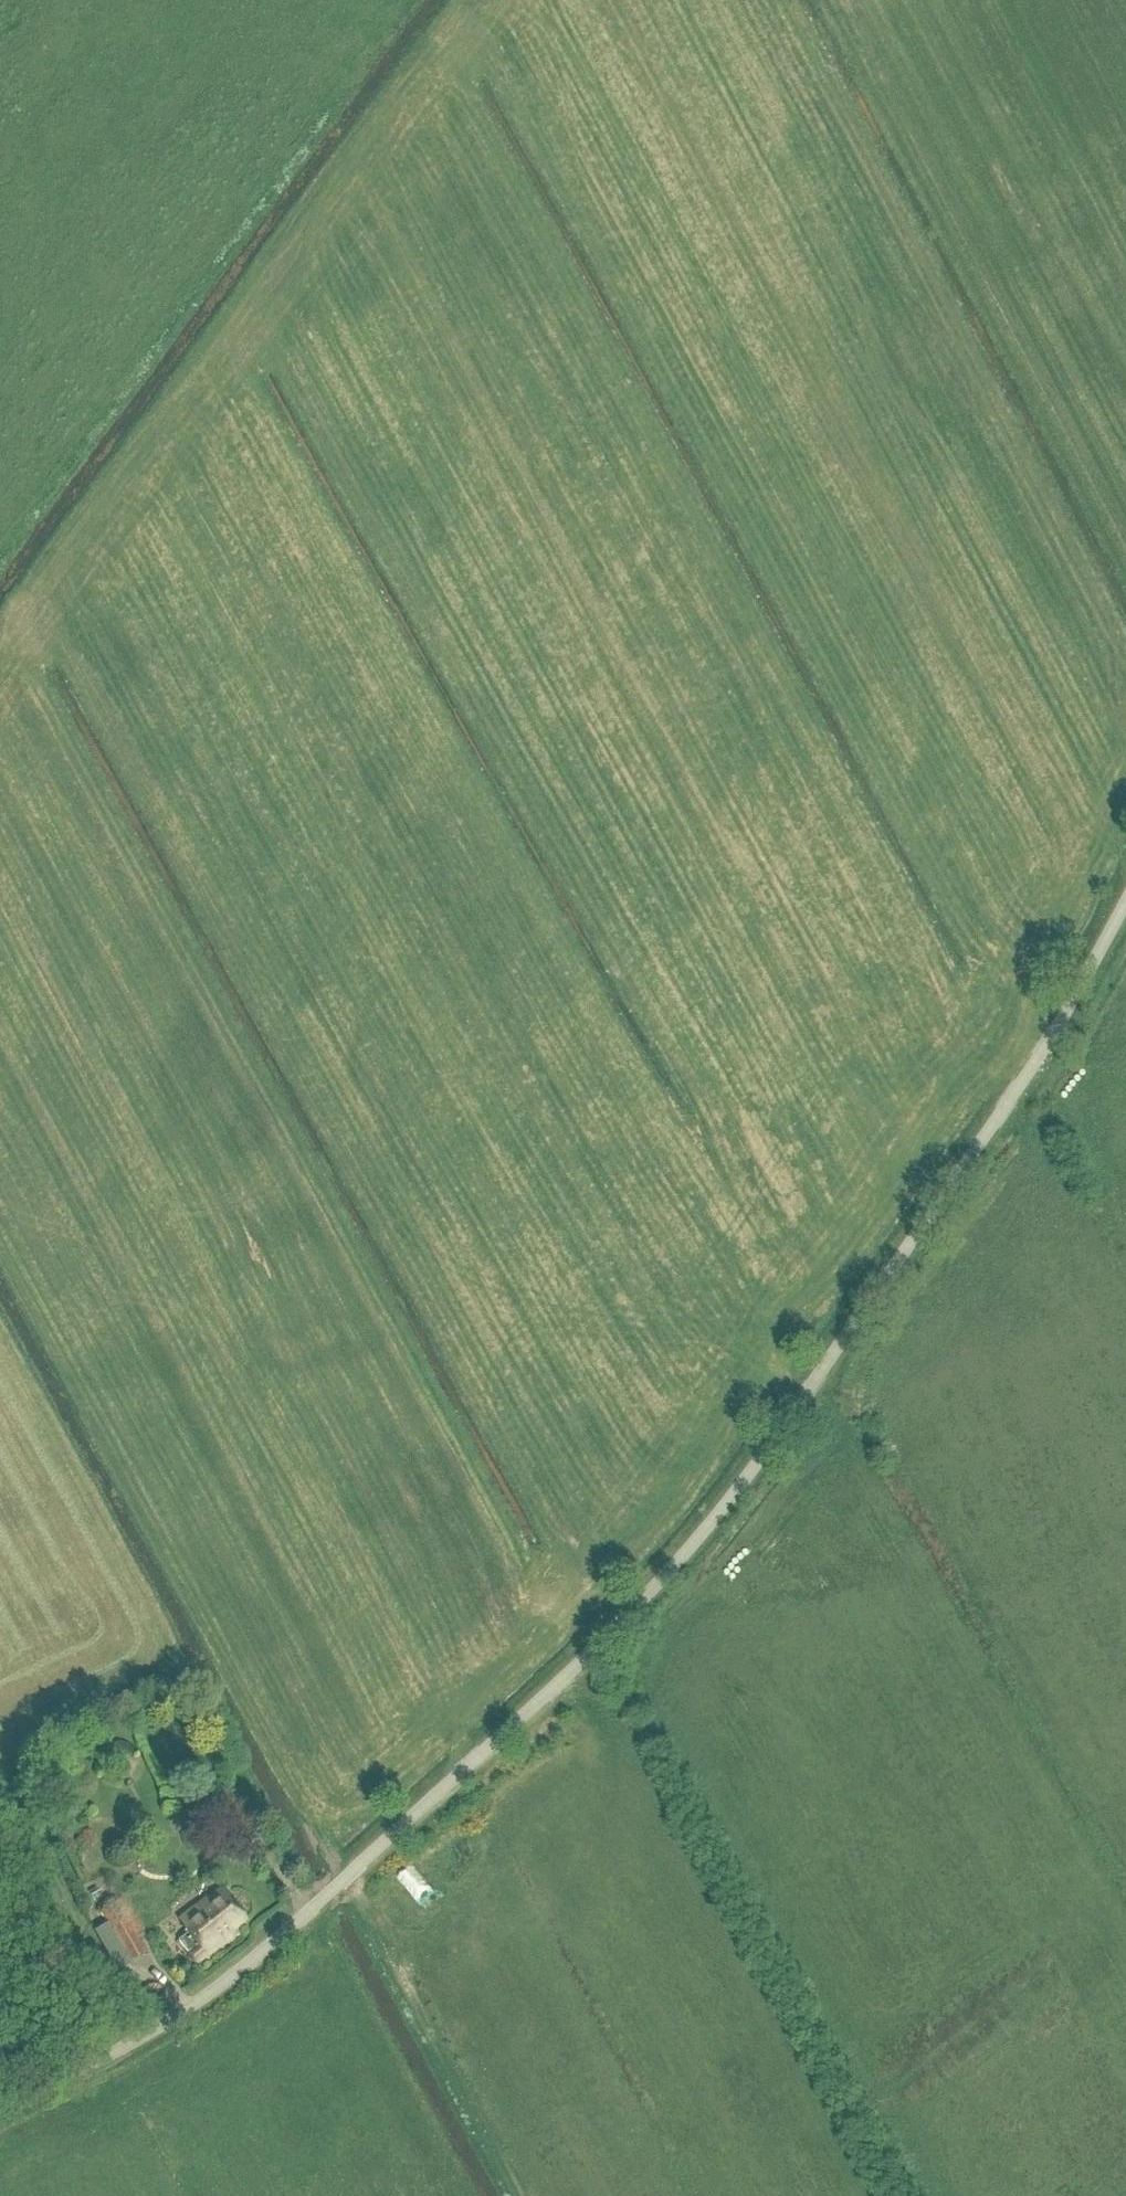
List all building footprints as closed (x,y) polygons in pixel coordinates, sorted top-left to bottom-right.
[(180,1921),(190,1934),(180,1942),(197,1964),(208,1957),(234,1937),(230,1932),(245,1920),(222,1889),(180,1921)] [(107,1925),(93,1933),(116,1974),(146,1955),(135,1937),(143,1932),(122,1899),(99,1914),(107,1925)]
